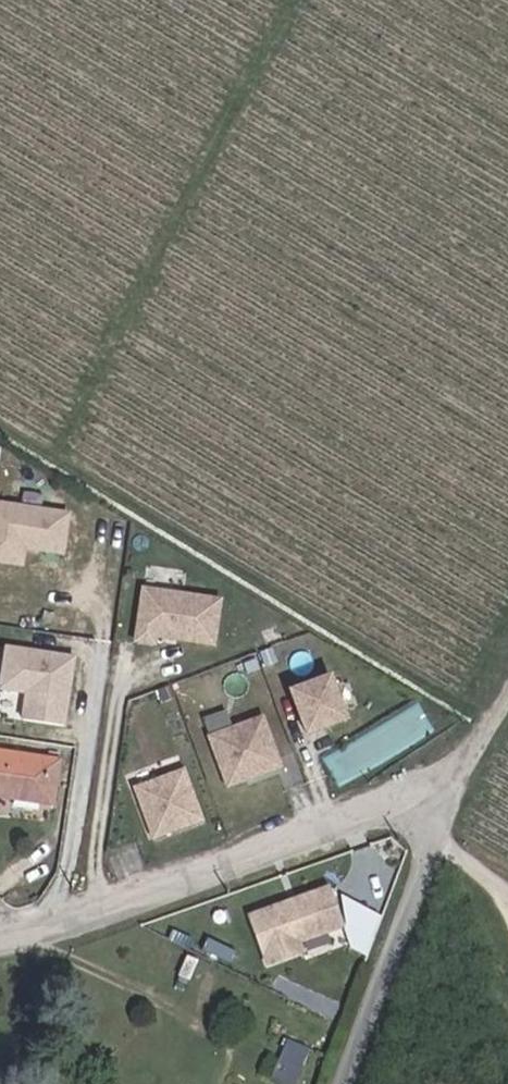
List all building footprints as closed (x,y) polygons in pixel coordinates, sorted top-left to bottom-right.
[(56,511),(54,520),(107,529),(108,520),(56,511)] [(107,529),(54,520),(49,550),(102,559),(107,529)] [(218,600),(143,589),(136,638),(211,649),(218,600)] [(18,719),(71,723),(76,649),(0,643),(0,644),(0,689),(20,690),(18,719)] [(328,671),(282,681),(293,732),(339,723),(328,671)] [(424,701),(335,751),(352,780),(441,730),(424,701)] [(226,786),(285,765),(266,710),(207,731),(226,786)] [(0,752),(0,796),(48,803),(55,761),(0,752)] [(134,778),(145,835),(202,824),(192,767),(134,778)] [(303,951),(299,940),(344,924),(328,881),(245,911),(264,965),(303,951)] [(290,1042),(269,1079),(277,1083),(288,1083),(306,1051),(290,1042)]
